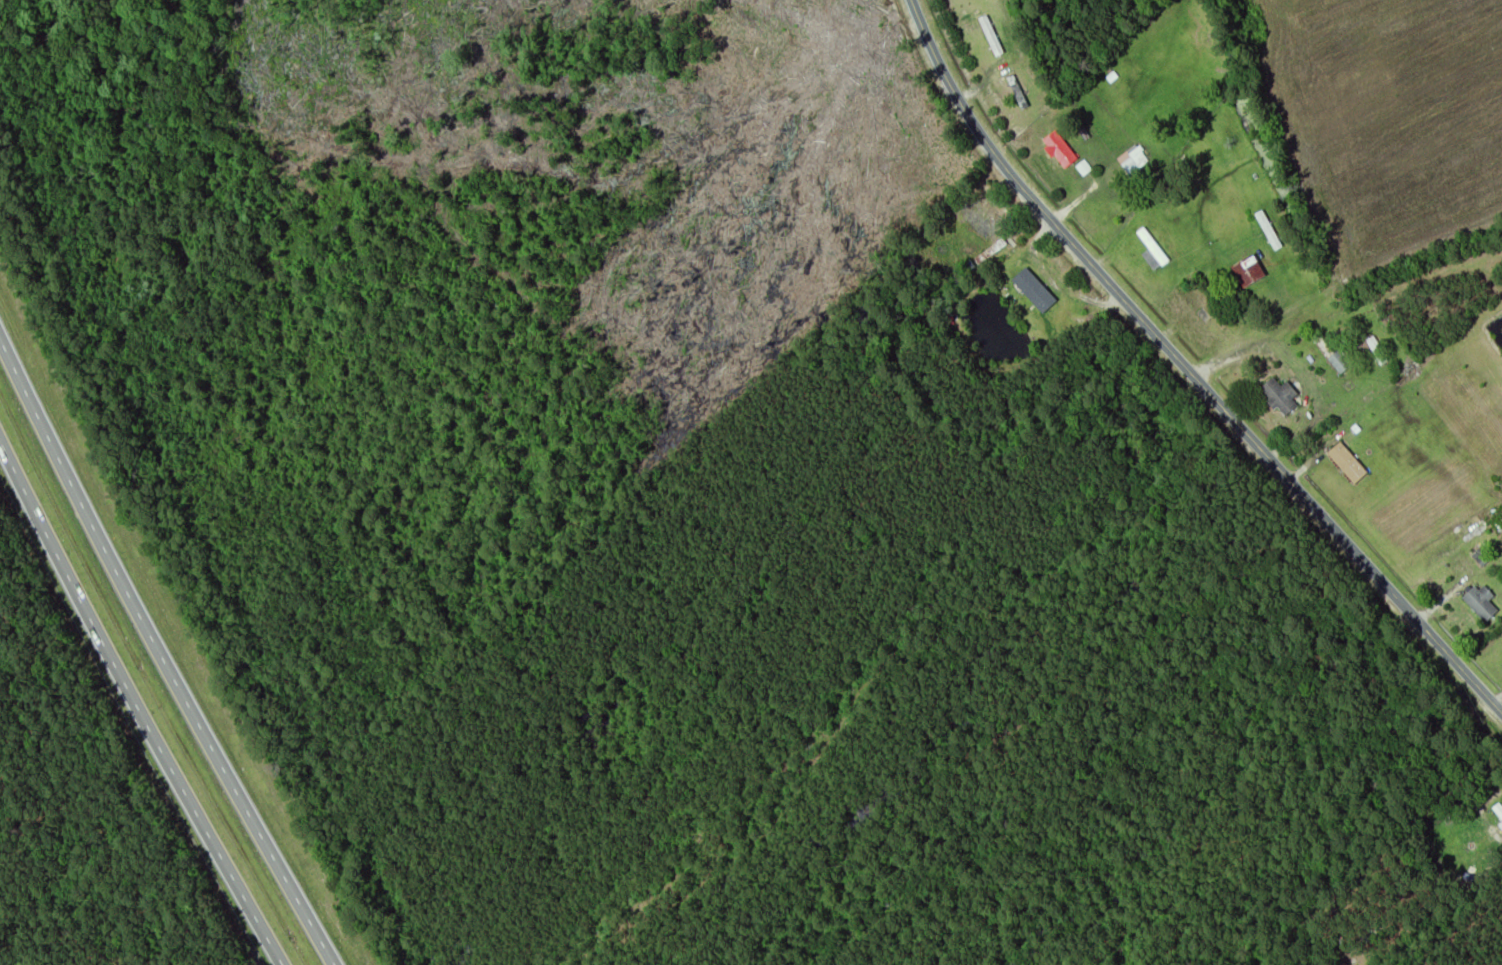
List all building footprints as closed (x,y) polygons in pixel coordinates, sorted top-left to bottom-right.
[(996,59),(1005,56),(987,17),(979,21),(996,59)] [(1064,170),(1077,160),(1057,132),(1044,141),(1064,170)] [(1118,161),(1130,176),(1139,169),(1127,154),(1118,161)] [(998,231),(975,207),(962,219),(985,243),(998,231)] [(1144,256),(1155,272),(1170,261),(1145,228),(1137,234),(1150,252),(1144,256)] [(1232,267),(1244,290),(1267,277),(1254,255),(1232,267)] [(1361,356),(1375,350),(1376,354),(1381,352),(1375,339),(1358,346),(1361,356)] [(1340,375),(1357,362),(1346,347),(1329,360),(1340,375)] [(1293,399),(1297,397),(1290,382),(1279,387),(1276,380),(1264,385),(1279,419),(1298,410),(1293,399)] [(1368,474),(1341,443),(1327,455),(1355,486),(1368,474)] [(1493,559),(1483,548),(1472,558),(1482,569),(1493,559)] [(1499,611),(1490,602),(1494,597),(1480,583),(1463,600),(1487,624),(1499,611)]
